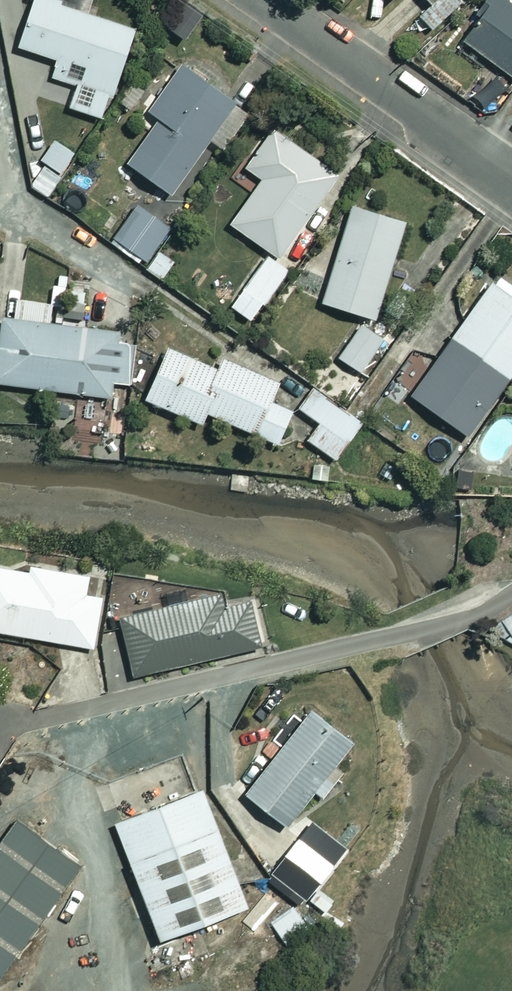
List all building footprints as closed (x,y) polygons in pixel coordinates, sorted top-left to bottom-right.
[(53,0),(37,0),(21,46),(59,60),(54,76),(114,97),(138,29),(53,0)] [(434,4),(422,16),(435,29),(465,0),(430,0),(434,4)] [(508,0),(493,0),(464,40),(511,75),(511,3),(508,0)] [(238,102),(184,64),(151,111),(162,119),(130,163),(173,193),(211,140),(226,150),(242,127),(227,116),(238,102)] [(340,175),(275,129),(248,167),(265,179),(233,223),(280,258),(340,175)] [(79,154),(55,141),(44,160),(68,173),(79,154)] [(408,221),(355,205),(324,302),(377,319),(408,221)] [(171,228),(138,206),(116,238),(149,260),(171,228)] [(291,269),(270,254),(233,306),(254,321),(291,269)] [(497,277),(413,395),(471,436),(511,378),(511,288),(497,277)] [(18,300),(16,319),(5,318),(1,349),(0,349),(0,383),(112,396),(114,382),(134,384),(140,336),(52,326),(54,304),(18,300)] [(389,335),(366,319),(341,358),(364,373),(389,335)] [(220,369),(170,348),(148,399),(205,423),(209,413),(280,442),(294,410),(274,402),(281,383),(224,359),(220,369)] [(363,422),(313,389),(301,408),(322,422),(310,441),(338,460),(363,422)] [(0,563),(0,632),(96,647),(104,597),(88,594),(91,577),(0,563)] [(252,604),(227,609),(225,599),(123,621),(134,675),(261,647),(252,604)] [(501,622),(511,638),(511,615),(501,622)] [(356,743),(316,710),(248,792),(288,826),(356,743)] [(244,902),(200,786),(111,819),(156,935),(244,902)] [(13,817),(0,834),(0,975),(79,864),(13,817)] [(335,865),(303,839),(274,873),(306,900),(335,865)] [(309,928),(288,902),(267,920),(288,946),(309,928)]
